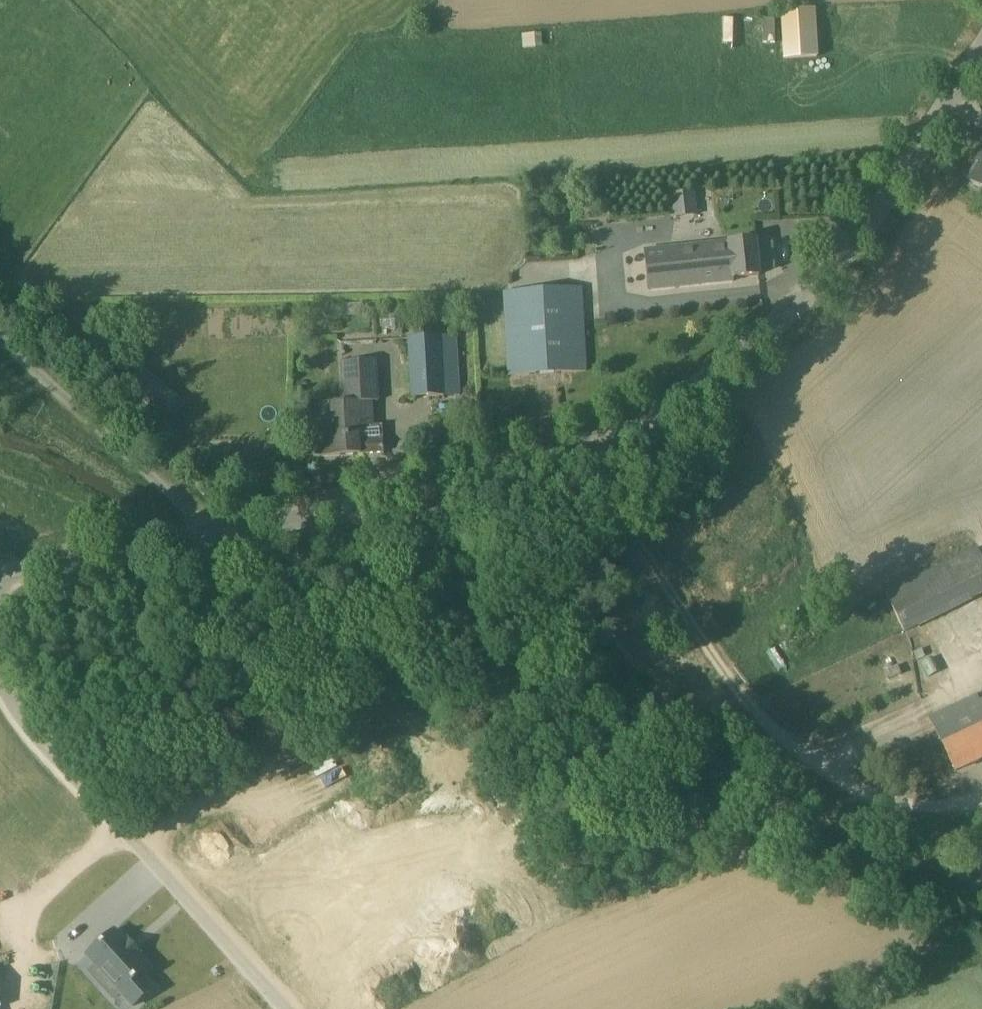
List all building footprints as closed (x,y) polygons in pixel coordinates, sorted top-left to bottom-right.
[(814,9),(782,11),(783,59),(817,57),(814,9)] [(979,167),(974,166),(969,173),(972,177),(970,181),(981,189),(981,162),(979,167)] [(601,187),(586,187),(586,196),(601,196),(601,187)] [(695,214),(694,191),(671,193),(672,215),(695,214)] [(756,239),(626,252),(630,291),(734,281),(734,278),(760,275),(756,239)] [(582,287),(504,291),(509,376),(587,371),(582,287)] [(460,395),(456,335),(408,338),(412,398),(460,395)] [(373,399),(380,399),(378,359),(342,361),(344,401),(332,402),(333,420),(321,421),(319,421),(318,422),(317,422),(316,423),(314,425),(314,426),(313,427),(313,428),(313,429),(313,431),(313,432),(314,433),(314,434),(315,435),(315,436),(316,437),(317,437),(320,438),(321,438),(323,438),(324,456),(384,452),(382,425),(374,426),(373,399)] [(146,372),(125,396),(161,427),(182,402),(146,372)] [(975,551),(886,595),(906,634),(978,599),(981,606),(981,564),(975,551)] [(963,708),(960,702),(929,717),(955,771),(981,758),(981,699),(963,708)] [(125,927),(97,953),(109,966),(112,963),(121,973),(111,982),(124,996),(131,990),(143,1004),(164,985),(152,971),(159,965),(148,952),(151,950),(139,937),(136,939),(125,927)]
